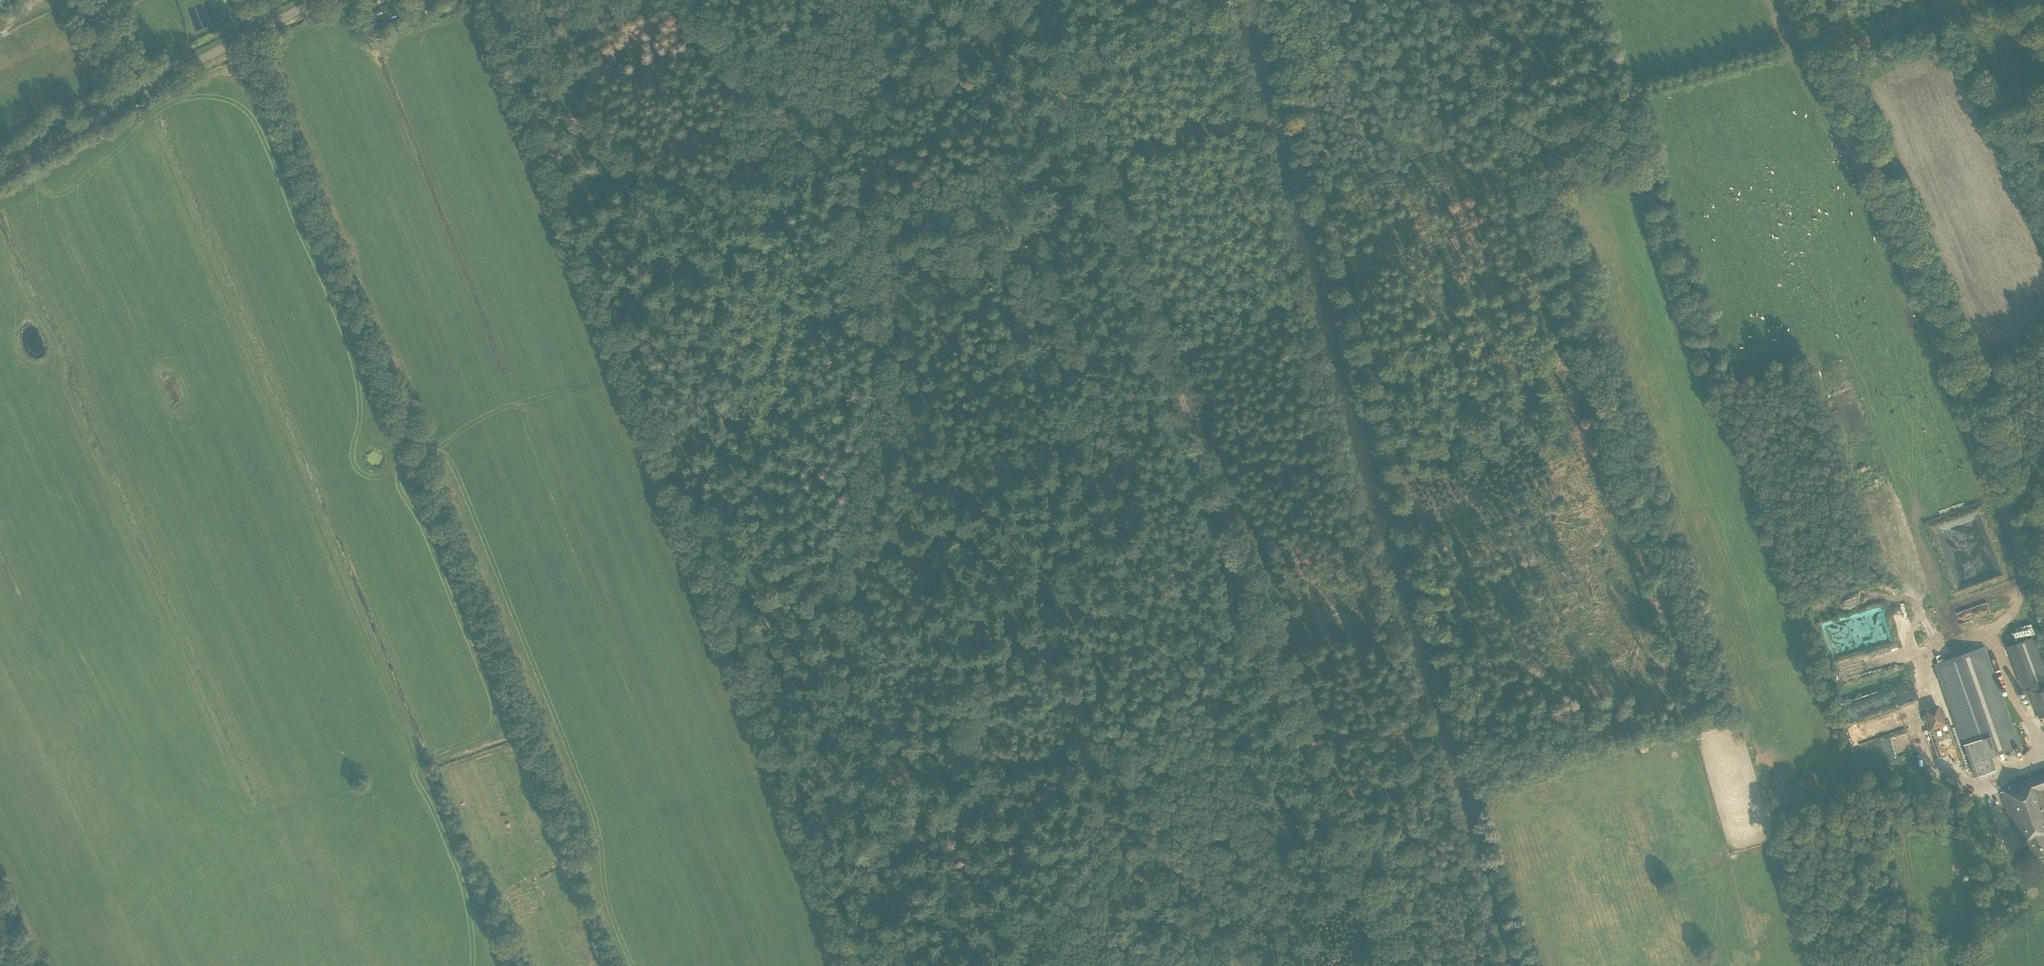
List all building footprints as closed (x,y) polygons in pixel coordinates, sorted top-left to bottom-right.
[(2043,681),(2043,668),(2032,637),(2008,646),(2024,688),(2043,681)] [(1991,756),(2018,746),(1983,647),(1936,663),(1965,744),(1964,744),(1975,777),(1995,769),(1991,756)] [(2043,789),(2043,773),(2008,786),(2009,789),(2000,792),(2015,834),(2017,834),(2022,846),(2027,844),(2032,857),(2043,853),(2043,801),(2040,790),(2043,789)]
